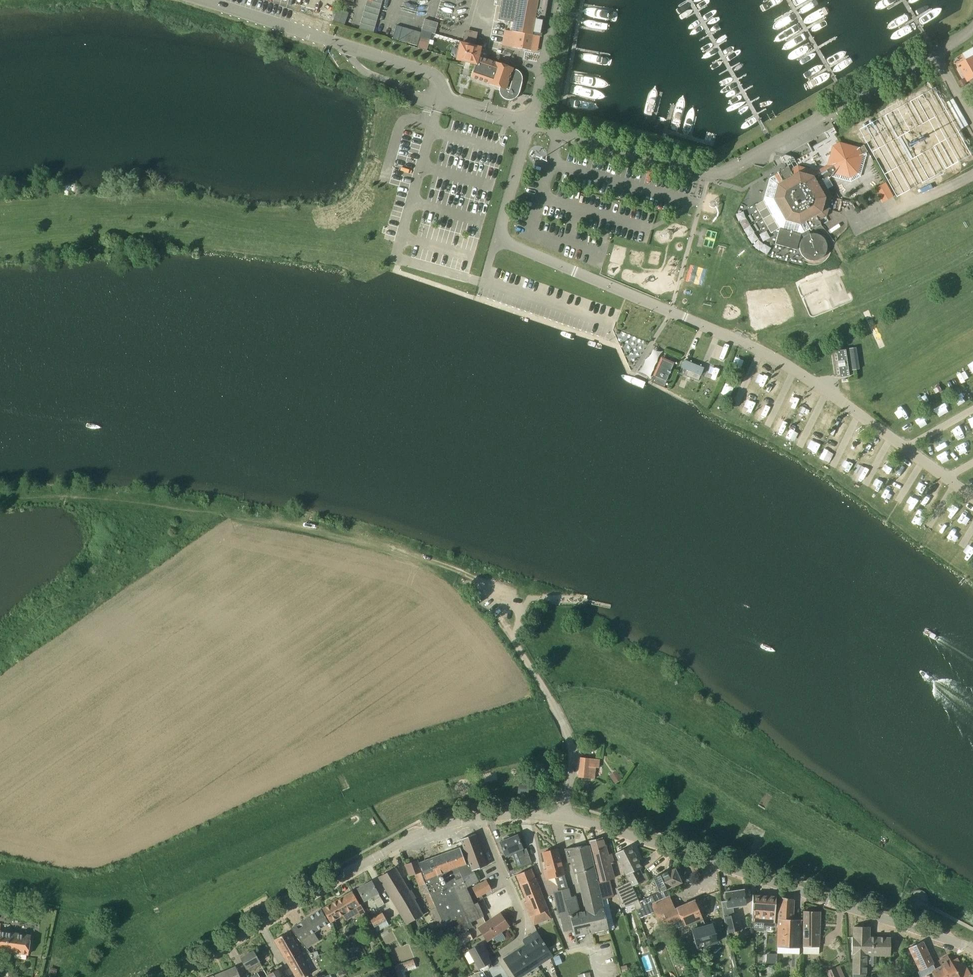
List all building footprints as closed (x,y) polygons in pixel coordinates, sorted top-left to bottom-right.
[(383,0),(367,0),(359,28),(373,32),(383,0)] [(499,19),(514,22),(512,31),(505,30),(502,45),(512,47),(532,51),(534,35),(542,37),(548,0),(502,0),(499,19)] [(345,24),(349,13),(338,9),(334,21),(345,24)] [(425,19),(422,30),(435,34),(438,23),(425,19)] [(417,45),(421,32),(396,26),(393,38),(417,45)] [(430,38),(427,37),(421,36),(418,47),(427,50),(430,38)] [(457,59),(470,62),(476,64),(475,74),(502,84),(501,87),(500,87),(499,90),(500,92),(501,95),(502,97),(505,99),(507,100),(510,100),(512,100),(515,99),(517,97),(518,95),(520,92),(520,90),(520,88),(519,86),(518,85),(517,83),(515,82),(514,81),(512,80),(512,81),(509,80),(513,68),(479,57),(481,47),(461,43),(457,59)] [(958,64),(959,66),(960,68),(960,67),(968,81),(972,79),(972,70),(967,59),(958,64)] [(826,216),(832,197),(832,196),(827,189),(822,180),(828,177),(829,178),(831,176),(851,182),(861,176),(867,154),(866,152),(868,151),(864,145),(859,147),(839,142),(835,134),(837,133),(836,131),(834,127),(825,132),(828,138),(811,148),(808,143),(812,151),(816,158),(814,159),(814,160),(822,156),(827,165),(817,171),(798,166),(795,161),(794,158),(793,157),(793,156),(785,154),(781,157),(783,162),(784,162),(786,167),(778,172),(778,173),(770,178),(764,200),(780,228),(775,244),(797,250),(801,233),(804,237),(802,239),(800,243),(799,247),(800,251),(802,255),(806,258),(806,259),(810,260),(815,261),(819,259),(822,257),(825,254),(827,249),(827,244),(825,240),(822,237),(819,234),(815,233),(810,233),(808,229),(809,229),(811,230),(821,224),(819,220),(826,216)] [(886,182),(875,188),(883,202),(893,195),(886,182)] [(874,198),(872,195),(869,194),(866,195),(865,199),(866,202),(870,203),(873,201),(874,198)] [(845,346),(836,348),(839,373),(839,374),(849,373),(845,346)] [(850,370),(859,369),(856,347),(847,349),(850,370)] [(666,381),(673,364),(662,359),(655,376),(666,381)] [(581,757),(579,777),(594,779),(595,767),(598,768),(599,759),(581,757)] [(615,784),(622,779),(618,774),(611,779),(615,784)] [(518,792),(528,793),(529,785),(519,784),(518,792)] [(476,882),(474,873),(473,870),(487,865),(475,834),(461,839),(464,848),(461,849),(460,848),(418,863),(417,860),(406,864),(410,876),(415,874),(421,895),(424,894),(431,910),(430,910),(431,911),(431,913),(435,923),(438,929),(436,930),(439,934),(446,931),(451,932),(453,931),(455,936),(473,926),(470,921),(480,917),(464,888),(476,882)] [(515,860),(518,867),(532,862),(527,848),(522,850),(522,848),(517,835),(511,838),(510,837),(508,836),(504,838),(503,839),(504,841),(501,842),(506,854),(516,850),(519,859),(515,860)] [(602,899),(606,898),(614,896),(610,880),(613,879),(602,837),(589,840),(599,882),(598,883),(602,899)] [(575,874),(578,873),(581,872),(590,910),(579,913),(575,896),(571,897),(566,898),(574,929),(575,935),(608,927),(603,907),(602,899),(598,883),(589,845),(569,848),(575,874)] [(630,846),(616,853),(630,880),(632,885),(643,881),(644,880),(644,881),(649,879),(646,872),(643,873),(641,868),(630,846)] [(546,879),(564,874),(557,848),(543,852),(547,869),(544,870),(546,879)] [(396,868),(379,877),(405,925),(421,916),(413,899),(396,868)] [(530,916),(541,912),(544,920),(551,917),(531,868),(516,874),(527,900),(524,902),(530,916)] [(653,902),(669,895),(666,889),(682,882),(675,868),(653,878),(660,892),(640,901),(647,915),(654,912),(654,910),(655,909),(653,902)] [(486,880),(472,888),(477,897),(491,889),(486,880)] [(372,881),(358,888),(364,901),(373,896),(375,898),(373,898),(378,907),(384,904),(372,881)] [(565,931),(574,929),(566,898),(571,897),(568,888),(560,889),(555,894),(561,917),(562,917),(565,931)] [(734,914),(733,907),(746,905),(744,889),(725,892),(727,901),(722,902),(724,916),(728,933),(742,930),(738,913),(734,914)] [(353,891),(323,909),(330,922),(342,915),(346,921),(356,915),(357,917),(366,912),(361,904),(360,904),(353,891)] [(669,895),(653,902),(655,909),(654,910),(654,912),(657,917),(663,914),(668,924),(681,918),(684,925),(688,924),(689,926),(697,923),(696,920),(702,917),(695,900),(695,899),(675,908),(669,895)] [(777,897),(753,895),(752,921),(774,922),(776,897),(777,897)] [(794,899),(779,897),(777,927),(777,947),(800,947),(801,921),(801,920),(793,919),(794,899)] [(647,915),(640,901),(634,904),(636,910),(640,918),(647,915)] [(321,909),(291,928),(306,948),(319,940),(314,932),(330,922),(321,909)] [(803,946),(804,947),(819,947),(820,911),(804,911),(803,946)] [(374,927),(375,927),(377,931),(389,925),(383,912),(370,919),(374,927)] [(479,928),(488,940),(509,926),(500,913),(479,928)] [(661,927),(668,924),(663,914),(657,917),(661,927)] [(711,921),(690,929),(695,941),(697,948),(703,946),(718,941),(714,928),(711,921)] [(0,923),(0,950),(29,954),(31,936),(0,931),(1,924),(0,923)] [(852,937),(851,954),(853,954),(852,973),(853,973),(865,973),(866,966),(873,966),(873,963),(873,962),(873,955),(881,955),(890,955),(891,938),(869,937),(869,927),(854,926),(853,937),(852,937)] [(461,946),(473,939),(468,930),(456,937),(461,946)] [(313,972),(289,931),(274,939),(296,976),(305,976),(313,972)] [(504,959),(513,972),(516,976),(519,976),(527,972),(525,969),(541,958),(543,961),(553,955),(537,931),(525,938),(524,940),(527,945),(504,959)] [(932,972),(935,976),(948,976),(942,965),(936,969),(933,964),(934,964),(923,941),(909,948),(919,971),(917,972),(920,976),(923,976),(932,972)] [(469,950),(479,968),(480,968),(482,971),(489,969),(493,967),(485,952),(487,951),(482,943),(469,950)] [(254,951),(241,958),(249,972),(262,965),(254,951)] [(556,965),(562,962),(559,955),(553,957),(556,965)] [(970,974),(967,968),(963,970),(960,965),(960,964),(957,958),(951,961),(948,956),(939,961),(942,965),(948,976),(966,976),(970,974)] [(398,976),(403,976),(401,970),(415,965),(413,959),(394,965),(398,976)] [(840,965),(835,967),(826,971),(829,976),(845,976),(840,965)] [(216,976),(240,976),(236,966),(216,975),(216,976)] [(339,975),(347,973),(345,967),(337,969),(339,975)] [(268,975),(269,976),(285,976),(280,968),(268,975)]
